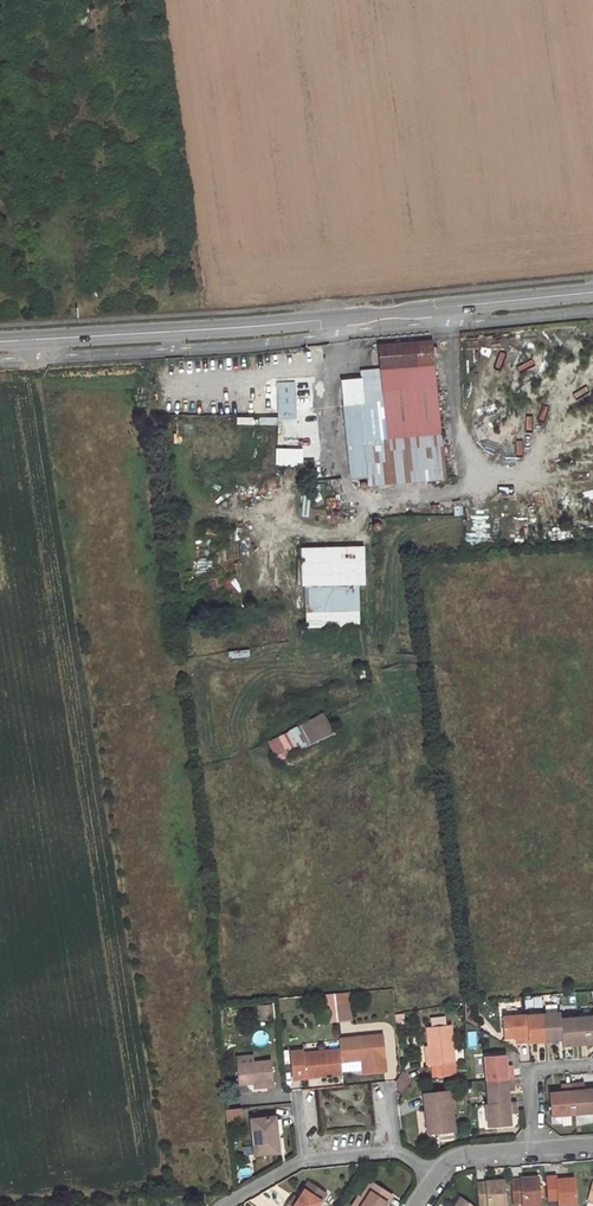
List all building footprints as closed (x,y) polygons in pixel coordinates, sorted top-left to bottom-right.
[(383,375),(341,379),(352,476),(369,474),(370,486),(450,477),(434,338),(379,344),(383,375)] [(278,418),(295,418),(293,382),(276,383),(278,418)] [(364,550),(303,550),(303,585),(306,585),(358,585),(364,585),(364,550)] [(358,585),(306,585),(306,627),(358,627),(358,585)] [(323,712),(269,742),(279,760),(333,730),(323,712)] [(324,994),(326,1023),(351,1021),(349,992),(324,994)] [(543,1014),(545,1042),(562,1040),(560,1019),(560,1013),(543,1014)] [(526,1016),(528,1043),(545,1042),(543,1014),(526,1016)] [(528,1043),(526,1016),(502,1018),(504,1038),(517,1038),(517,1044),(528,1043)] [(580,1045),(592,1044),(592,1016),(578,1017),(580,1045)] [(560,1019),(562,1040),(563,1046),(580,1045),(578,1017),(560,1019)] [(451,1024),(428,1027),(430,1046),(432,1064),(433,1063),(434,1077),(456,1075),(451,1024)] [(386,1069),(383,1036),(340,1040),(341,1050),(342,1061),(363,1058),(364,1071),(386,1069)] [(304,1050),(292,1051),(294,1079),(343,1074),(342,1061),(341,1050),(304,1053),(304,1050)] [(506,1053),(484,1054),(486,1078),(515,1076),(514,1064),(507,1065),(506,1053)] [(272,1059),(238,1062),(240,1084),(254,1083),(261,1082),(262,1087),(274,1086),(272,1059)] [(515,1076),(486,1078),(488,1101),(509,1100),(508,1088),(516,1088),(515,1076)] [(574,1113),(572,1082),(561,1083),(561,1090),(549,1091),(551,1114),(574,1113)] [(584,1089),(584,1082),(572,1082),(574,1113),(592,1111),(592,1088),(584,1089)] [(451,1090),(428,1092),(429,1108),(426,1109),(429,1132),(455,1129),(451,1090)] [(485,1102),(487,1127),(510,1125),(510,1112),(517,1111),(516,1099),(509,1100),(488,1101),(485,1102)] [(577,1114),(577,1123),(592,1122),(592,1113),(577,1114)] [(274,1116),(251,1119),(254,1153),(278,1151),(276,1136),(274,1116)] [(281,1116),(274,1116),(276,1136),(282,1135),(281,1116)] [(577,1179),(559,1180),(559,1174),(547,1175),(549,1200),(559,1199),(560,1205),(576,1205),(579,1205),(577,1179)] [(370,1182),(355,1205),(388,1205),(394,1196),(370,1182)] [(541,1182),(513,1184),(514,1205),(543,1205),(541,1182)] [(310,1184),(300,1199),(297,1203),(291,1200),(287,1205),(320,1205),(327,1195),(310,1184)] [(506,1185),(478,1187),(480,1205),(507,1205),(506,1185)] [(300,1199),(294,1195),(291,1200),(297,1203),(300,1199)]
